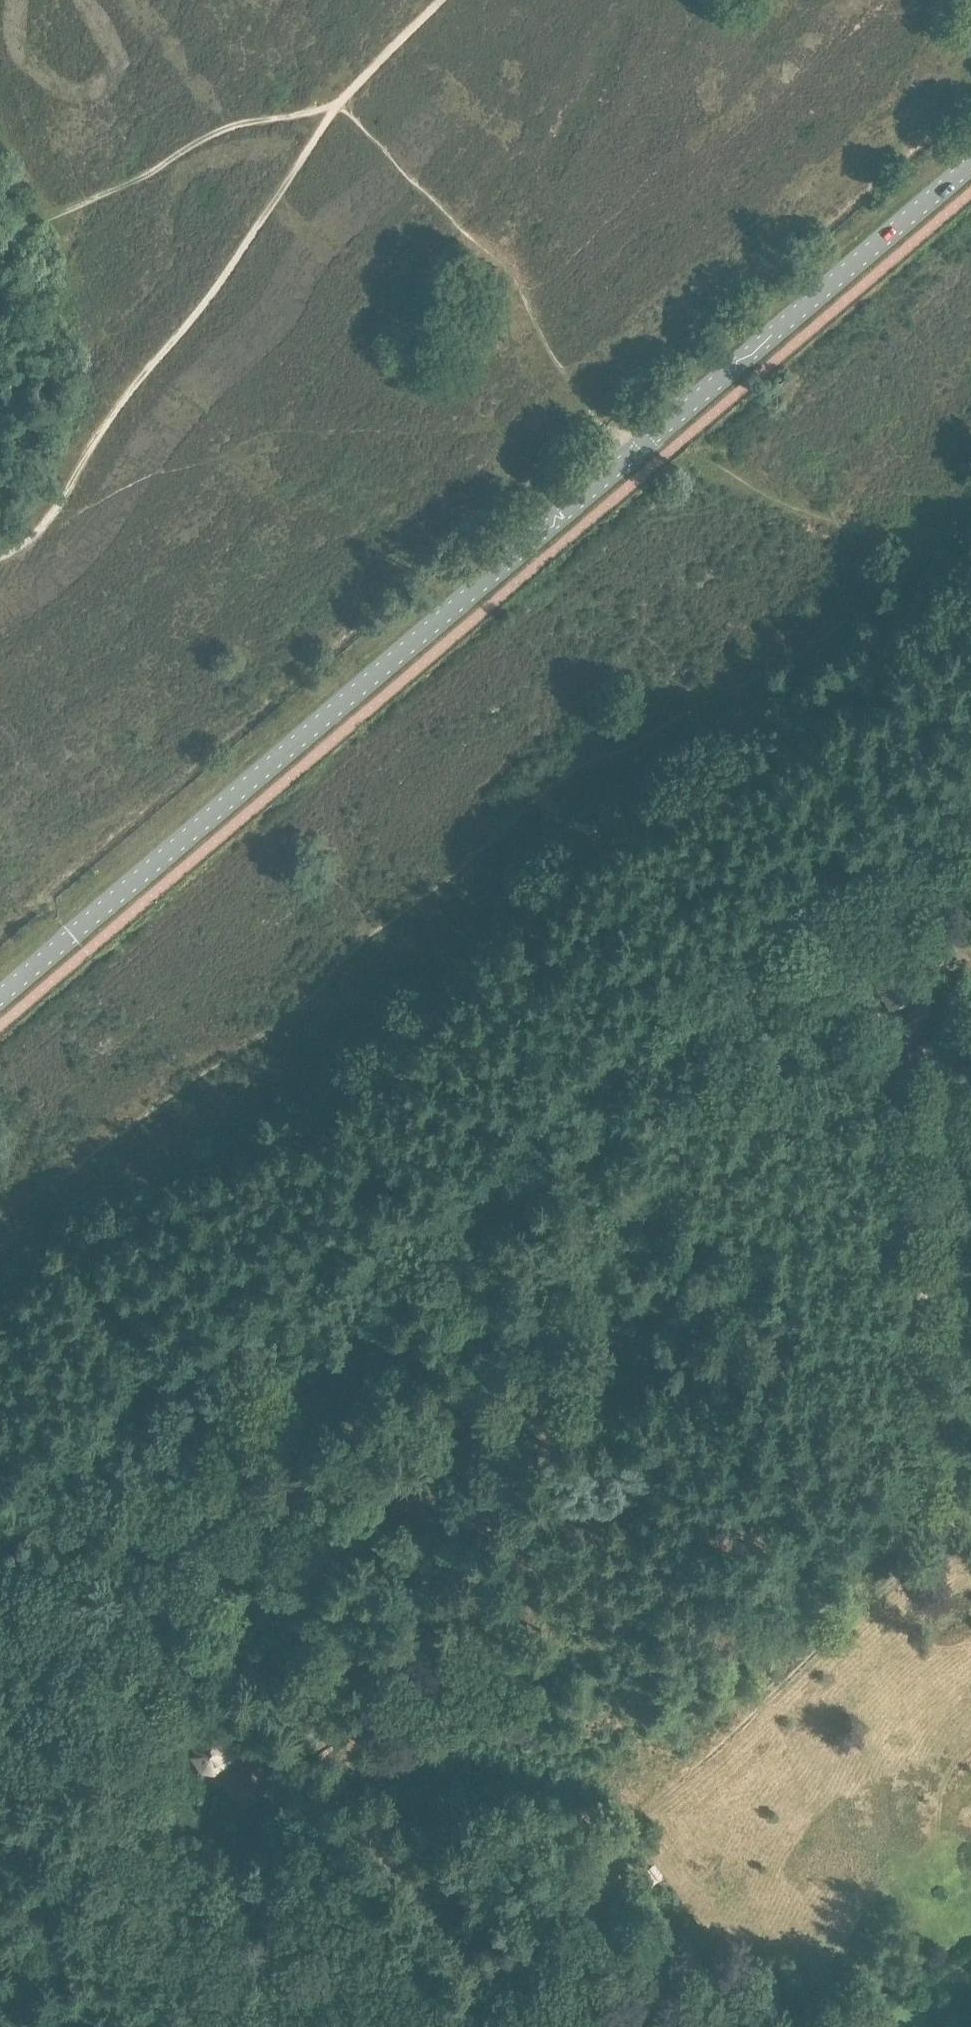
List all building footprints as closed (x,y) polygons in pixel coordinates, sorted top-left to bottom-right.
[(893,976),(890,972),(876,980),(890,1004),(911,992),(900,972),(893,976)] [(222,1723),(191,1746),(195,1751),(190,1755),(201,1772),(214,1774),(243,1752),(222,1723)]
